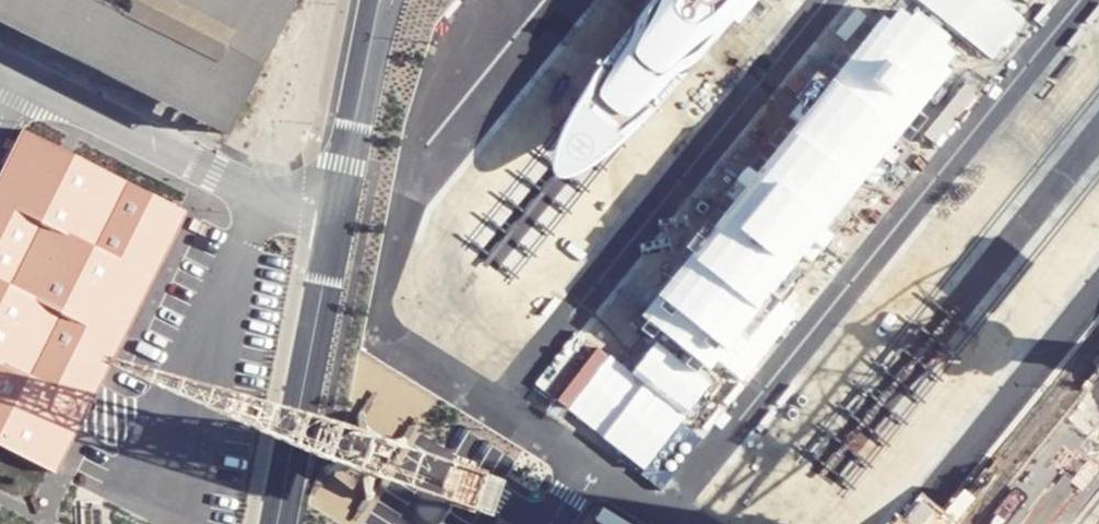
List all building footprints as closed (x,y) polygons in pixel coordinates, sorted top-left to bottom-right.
[(236,131),(302,0),(0,0),(0,18),(236,131)] [(672,0),(590,0),(586,8),(646,43),(672,0)] [(34,139),(0,207),(0,452),(67,486),(201,223),(34,139)] [(520,150),(490,224),(515,235),(545,160),(520,150)] [(0,503),(0,523),(38,523),(0,503)]
